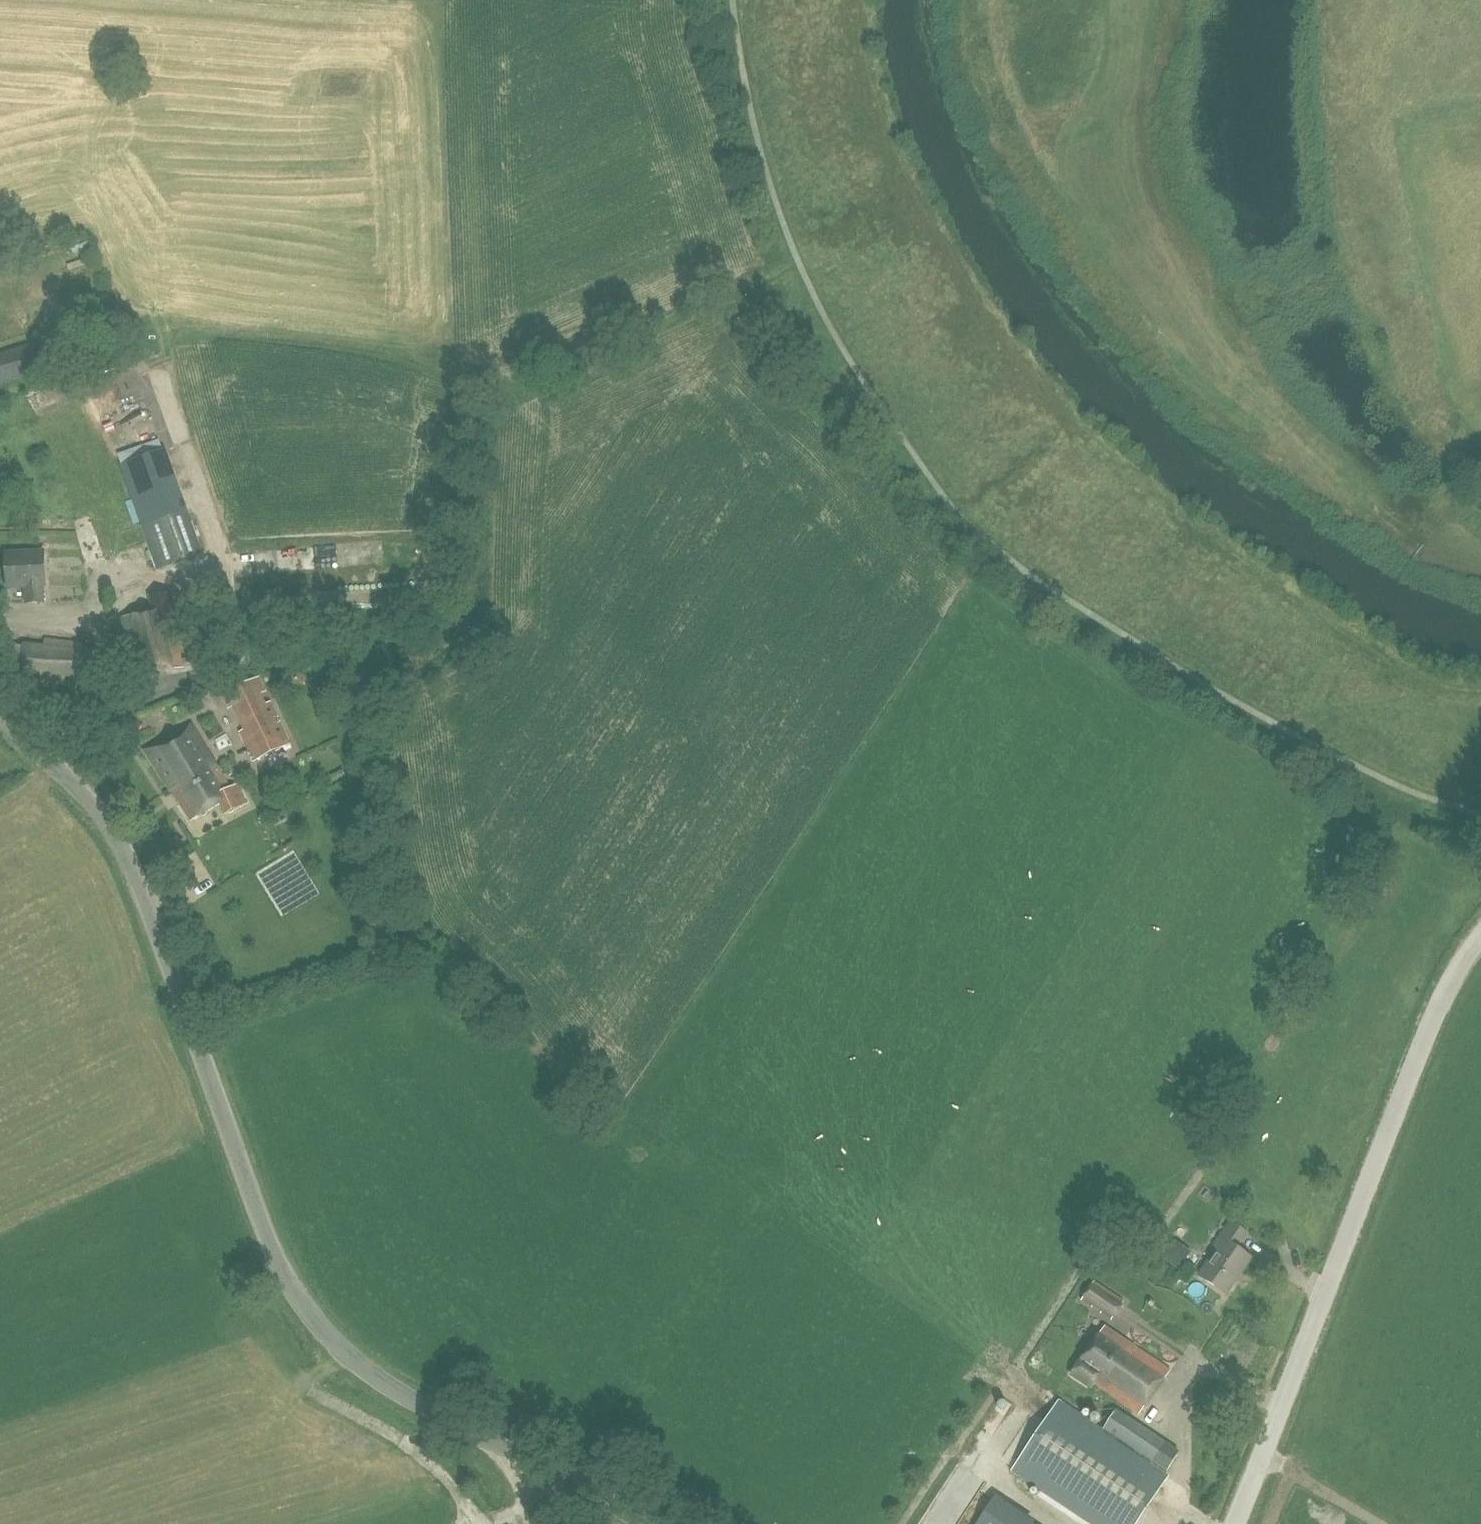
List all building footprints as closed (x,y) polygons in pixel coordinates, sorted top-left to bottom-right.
[(42,370),(34,347),(33,344),(0,354),(0,384),(42,370)] [(118,370),(115,361),(93,371),(97,379),(118,370)] [(45,398),(58,397),(56,383),(44,384),(45,398)] [(115,415),(102,418),(107,438),(120,435),(115,415)] [(157,570),(202,553),(165,448),(120,465),(157,570)] [(79,522),(86,549),(101,545),(94,518),(79,522)] [(43,602),(42,585),(45,585),(43,551),(5,553),(7,587),(25,586),(26,603),(43,602)] [(182,667),(173,625),(176,624),(169,592),(147,597),(150,611),(119,618),(126,647),(129,646),(136,677),(182,667)] [(81,648),(82,641),(45,636),(44,645),(24,644),(23,646),(11,644),(7,668),(20,670),(20,671),(41,674),(40,684),(76,687),(77,677),(91,679),(90,684),(101,686),(104,647),(93,646),(93,649),(81,648)] [(259,712),(254,700),(263,697),(256,677),(218,692),(226,711),(232,708),(241,729),(235,732),(247,759),(283,744),(269,708),(259,712)] [(229,789),(189,720),(173,727),(177,736),(167,742),(160,735),(146,750),(192,822),(221,804),(226,816),(247,805),(237,785),(229,789)] [(1226,1294),(1251,1258),(1237,1248),(1247,1233),(1230,1221),(1213,1245),(1217,1248),(1199,1275),(1226,1294)] [(1175,1239),(1167,1250),(1162,1246),(1157,1255),(1170,1264),(1183,1245),(1175,1239)] [(1124,1301),(1094,1281),(1081,1300),(1092,1307),(1094,1304),(1103,1310),(1101,1313),(1111,1320),(1124,1301)] [(1139,1415),(1170,1370),(1104,1325),(1071,1372),(1091,1388),(1095,1384),(1139,1415)] [(1101,1432),(1058,1403),(1014,1468),(1097,1523),(1135,1523),(1167,1476),(1150,1464),(1152,1461),(1166,1471),(1179,1452),(1116,1410),(1101,1432)] [(992,1502),(977,1523),(1025,1523),(992,1502)]
